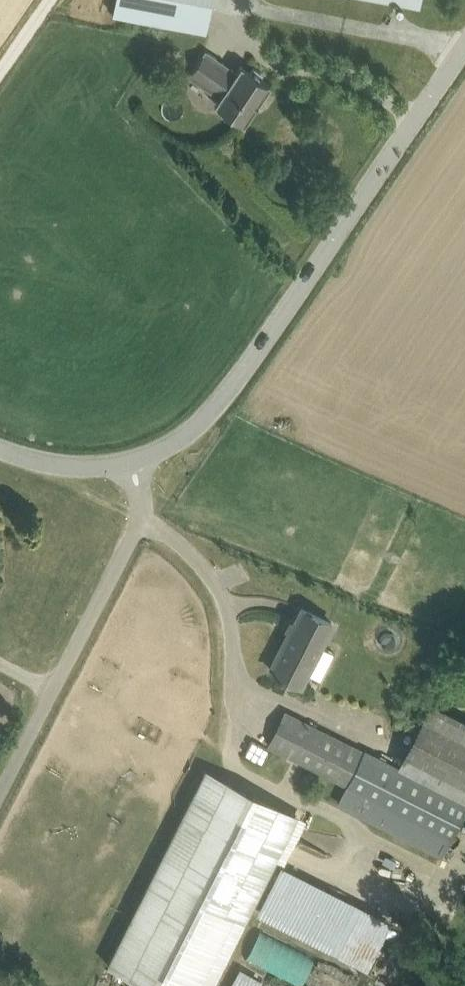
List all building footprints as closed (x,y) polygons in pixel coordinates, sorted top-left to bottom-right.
[(205,30),(211,0),(114,0),(112,13),(205,30)] [(252,64),(249,69),(241,64),(237,70),(206,49),(188,76),(219,97),(215,102),(224,109),(221,114),(224,116),(224,115),(229,118),(229,119),(232,121),(235,116),(244,122),(252,110),(254,112),(257,107),(255,106),(259,100),(262,102),(265,97),(262,95),(270,83),(261,77),(264,73),(252,64)] [(333,652),(320,645),(332,622),(302,606),(271,668),(301,684),(307,671),(321,677),(333,652)] [(432,645),(435,660),(449,657),(446,642),(432,645)] [(428,705),(398,764),(364,747),(363,750),(314,726),(286,712),(269,745),(346,783),(337,802),(442,856),(464,810),(464,719),(430,701),(428,705)] [(108,964),(152,985),(210,985),(295,818),(298,812),(208,767),(108,964)] [(303,984),(315,956),(257,932),(245,960),(303,984)] [(334,947),(363,962),(369,951),(340,936),(334,947)] [(237,975),(230,985),(257,985),(237,975)]
